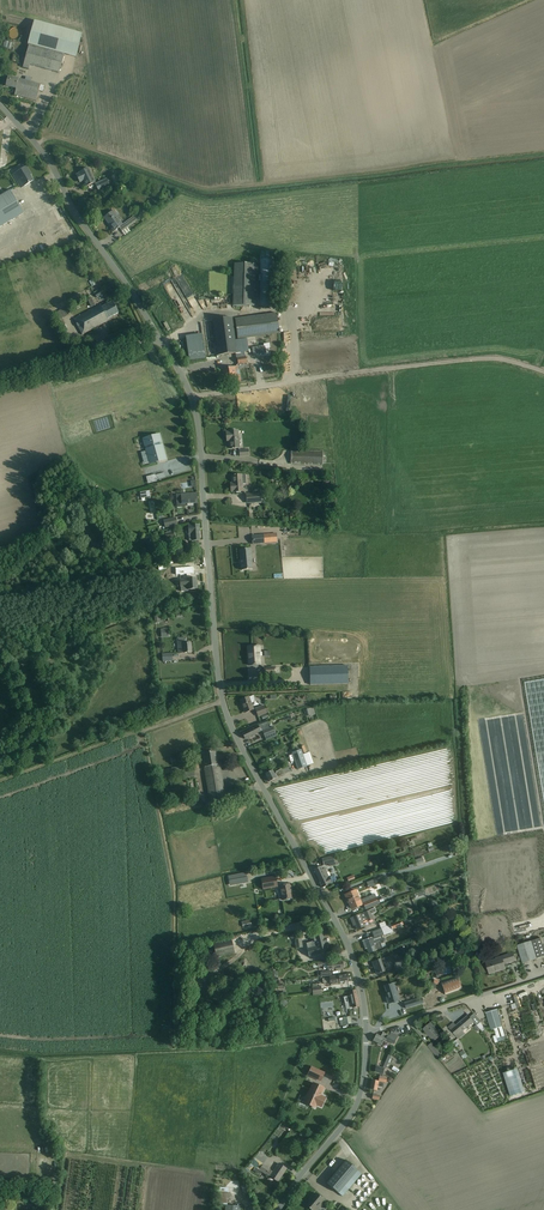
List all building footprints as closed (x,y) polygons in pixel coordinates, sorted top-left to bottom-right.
[(28,45),(29,45),(23,67),(29,69),(30,65),(59,73),(64,54),(76,57),(82,34),(35,20),(28,45)] [(8,77),(8,80),(6,86),(16,88),(16,90),(15,95),(37,101),(39,91),(41,85),(31,82),(32,79),(26,77),(25,81),(18,79),(18,80),(8,77)] [(10,146),(3,138),(0,141),(0,150),(8,159),(12,156),(12,157),(13,156),(13,155),(16,153),(12,149),(10,147),(10,146)] [(27,167),(22,170),(17,173),(25,186),(33,181),(28,172),(30,171),(27,167)] [(82,178),(83,181),(86,187),(95,182),(89,168),(79,173),(80,173),(76,175),(78,179),(82,178)] [(110,186),(107,179),(95,184),(98,191),(110,186)] [(24,213),(21,208),(10,190),(0,196),(0,228),(24,213)] [(113,211),(104,218),(108,223),(108,222),(110,224),(109,224),(114,231),(119,228),(122,232),(139,220),(135,215),(123,225),(116,215),(119,214),(114,207),(112,209),(113,211)] [(260,259),(258,306),(272,307),(274,260),(275,252),(260,252),(260,259)] [(235,263),(233,306),(254,306),(256,264),(235,263)] [(102,307),(101,305),(74,319),(82,335),(109,320),(108,319),(119,313),(113,302),(102,307)] [(67,303),(63,305),(67,312),(71,310),(67,303)] [(66,324),(62,318),(67,315),(63,309),(54,314),(57,321),(58,321),(62,327),(66,324)] [(280,333),(277,313),(235,319),(238,339),(280,333)] [(237,353),(236,347),(232,318),(213,320),(218,356),(237,353)] [(246,356),(237,358),(238,364),(247,363),(246,356)] [(235,367),(228,368),(222,369),(224,381),(237,379),(235,367)] [(229,437),(230,441),(230,449),(240,448),(238,431),(229,431),(229,432),(226,432),(227,437),(229,437)] [(145,439),(152,462),(165,459),(158,436),(145,439)] [(323,451),(291,450),(291,464),(323,465),(323,463),(327,464),(327,453),(323,452),(323,451)] [(233,487),(231,487),(231,492),(234,492),(243,491),(243,484),(247,484),(246,474),(232,476),(233,487)] [(186,507),(186,504),(197,503),(197,493),(176,495),(177,508),(186,507)] [(262,502),(261,493),(246,494),(247,503),(262,502)] [(178,525),(176,517),(164,520),(165,528),(178,525)] [(193,525),(188,525),(189,534),(189,541),(193,541),(194,541),(200,540),(199,525),(193,525)] [(264,535),(253,536),(253,544),(265,543),(264,535)] [(251,549),(239,550),(240,560),(241,560),(242,571),(253,570),(251,559),(252,559),(251,549)] [(181,580),(180,580),(181,592),(189,591),(189,590),(198,589),(197,578),(187,579),(181,580)] [(192,652),(191,643),(187,643),(187,638),(177,639),(179,650),(180,650),(180,653),(192,652)] [(249,666),(262,665),(261,646),(248,647),(248,655),(249,655),(249,658),(249,666)] [(310,667),(310,685),(349,684),(348,666),(310,667)] [(525,683),(543,801),(543,680),(525,683)] [(254,710),(251,703),(253,703),(255,699),(254,695),(240,700),(242,706),(242,705),(245,713),(254,710)] [(267,714),(264,706),(255,709),(258,717),(267,714)] [(259,726),(242,733),(245,739),(261,731),(263,732),(267,729),(265,723),(259,726)] [(267,729),(263,732),(266,740),(277,736),(274,727),(269,729),(267,729)] [(301,749),(292,753),(298,770),(307,767),(301,749)] [(215,751),(209,752),(203,753),(206,767),(204,767),(210,801),(226,799),(220,764),(218,765),(215,751)] [(285,762),(287,766),(276,772),(277,773),(275,774),(273,770),(271,771),(265,774),(270,782),(275,779),(277,778),(279,777),(292,770),(291,769),(293,768),(288,760),(285,762)] [(164,775),(179,771),(178,767),(163,770),(164,775)] [(335,859),(334,856),(322,859),(324,865),(329,864),(330,867),(339,864),(337,858),(335,859)] [(320,867),(314,870),(323,888),(329,885),(332,883),(337,881),(334,875),(329,877),(325,869),(322,870),(320,867)] [(232,881),(233,880),(234,885),(248,882),(246,873),(235,875),(231,876),(232,881)] [(276,876),(261,879),(263,890),(278,887),(276,876)] [(290,884),(284,885),(280,886),(283,900),(293,898),(291,890),(290,890),(290,886),(290,884)] [(414,897),(416,902),(431,896),(429,890),(424,892),(424,894),(414,897)] [(356,891),(351,893),(345,895),(347,900),(348,900),(352,909),(362,905),(356,891)] [(379,904),(377,898),(363,903),(366,909),(379,904)] [(359,914),(357,916),(352,918),(357,930),(365,926),(361,919),(366,917),(368,921),(372,919),(370,914),(376,912),(374,908),(364,913),(359,915),(359,914)] [(400,923),(400,921),(372,931),(374,937),(364,941),(369,953),(386,947),(382,936),(394,932),(393,930),(402,926),(404,925),(403,922),(400,923)] [(325,939),(324,935),(314,937),(316,947),(307,949),(309,957),(328,952),(326,943),(325,943),(324,939),(325,939)] [(217,957),(221,956),(223,961),(227,960),(226,955),(235,953),(231,938),(213,943),(217,957)] [(543,956),(543,950),(540,938),(531,941),(536,959),(543,956)] [(536,959),(531,941),(517,945),(522,963),(536,959)] [(515,960),(513,954),(512,953),(495,958),(496,960),(486,963),(489,974),(497,971),(497,970),(499,969),(499,970),(505,968),(503,964),(507,963),(515,960)] [(380,959),(378,960),(372,962),(377,974),(385,971),(382,964),(394,960),(393,955),(380,959)] [(396,964),(394,965),(397,972),(404,970),(401,960),(395,962),(396,964)] [(342,962),(336,963),(330,964),(330,961),(313,964),(314,968),(318,968),(318,967),(324,966),(324,970),(328,969),(328,970),(336,969),(336,970),(343,969),(342,962)] [(347,975),(341,975),(330,977),(331,985),(348,982),(347,975)] [(462,989),(460,983),(458,976),(441,982),(445,995),(462,989)] [(391,984),(390,984),(385,986),(389,997),(387,998),(389,1004),(399,1000),(394,983),(391,984)] [(322,994),(321,990),(321,986),(312,987),(314,995),(322,994)] [(356,990),(350,991),(349,992),(350,996),(344,997),(345,1003),(348,1002),(349,1009),(353,1008),(359,1007),(356,990)] [(422,998),(404,1003),(406,1009),(423,1003),(422,998)] [(502,1027),(497,1009),(486,1013),(491,1030),(502,1027)] [(461,1032),(473,1022),(476,1025),(477,1025),(480,1022),(474,1014),(470,1017),(468,1015),(456,1026),(453,1023),(448,1027),(458,1039),(463,1034),(461,1032)] [(350,1017),(344,1018),(340,1018),(341,1026),(351,1024),(350,1017)] [(441,1035),(434,1027),(430,1023),(423,1029),(434,1041),(441,1035)] [(394,1044),(395,1041),(398,1036),(391,1032),(389,1036),(383,1033),(381,1037),(376,1034),(373,1041),(378,1043),(382,1045),(385,1039),(394,1044)] [(437,1058),(441,1055),(431,1043),(427,1046),(437,1058)] [(383,1068),(381,1067),(376,1066),(375,1072),(383,1074),(385,1069),(386,1069),(391,1055),(389,1054),(383,1068)] [(308,1075),(321,1081),(325,1073),(312,1067),(308,1075)] [(515,1070),(503,1073),(510,1097),(522,1093),(515,1070)] [(387,1078),(385,1077),(380,1076),(379,1081),(372,1080),(370,1089),(377,1091),(378,1087),(383,1088),(384,1083),(386,1083),(387,1078)] [(324,1088),(313,1083),(304,1103),(315,1108),(317,1105),(322,1107),(326,1098),(321,1095),(324,1088)] [(275,1134),(278,1137),(285,1129),(281,1126),(275,1134)] [(270,1169),(254,1158),(250,1164),(266,1175),(267,1174),(270,1176),(278,1181),(282,1175),(281,1175),(283,1173),(283,1174),(286,1169),(279,1164),(273,1172),(270,1170),(270,1169)] [(362,1174),(358,1170),(346,1160),(327,1183),(339,1193),(343,1196),(362,1174)] [(243,1185),(242,1186),(243,1189),(244,1192),(250,1190),(248,1184),(243,1185)] [(226,1209),(240,1209),(241,1206),(228,1205),(229,1188),(218,1187),(217,1204),(226,1205),(226,1209)] [(322,1198),(317,1194),(311,1201),(307,1206),(311,1209),(318,1209),(325,1201),(322,1198)]
